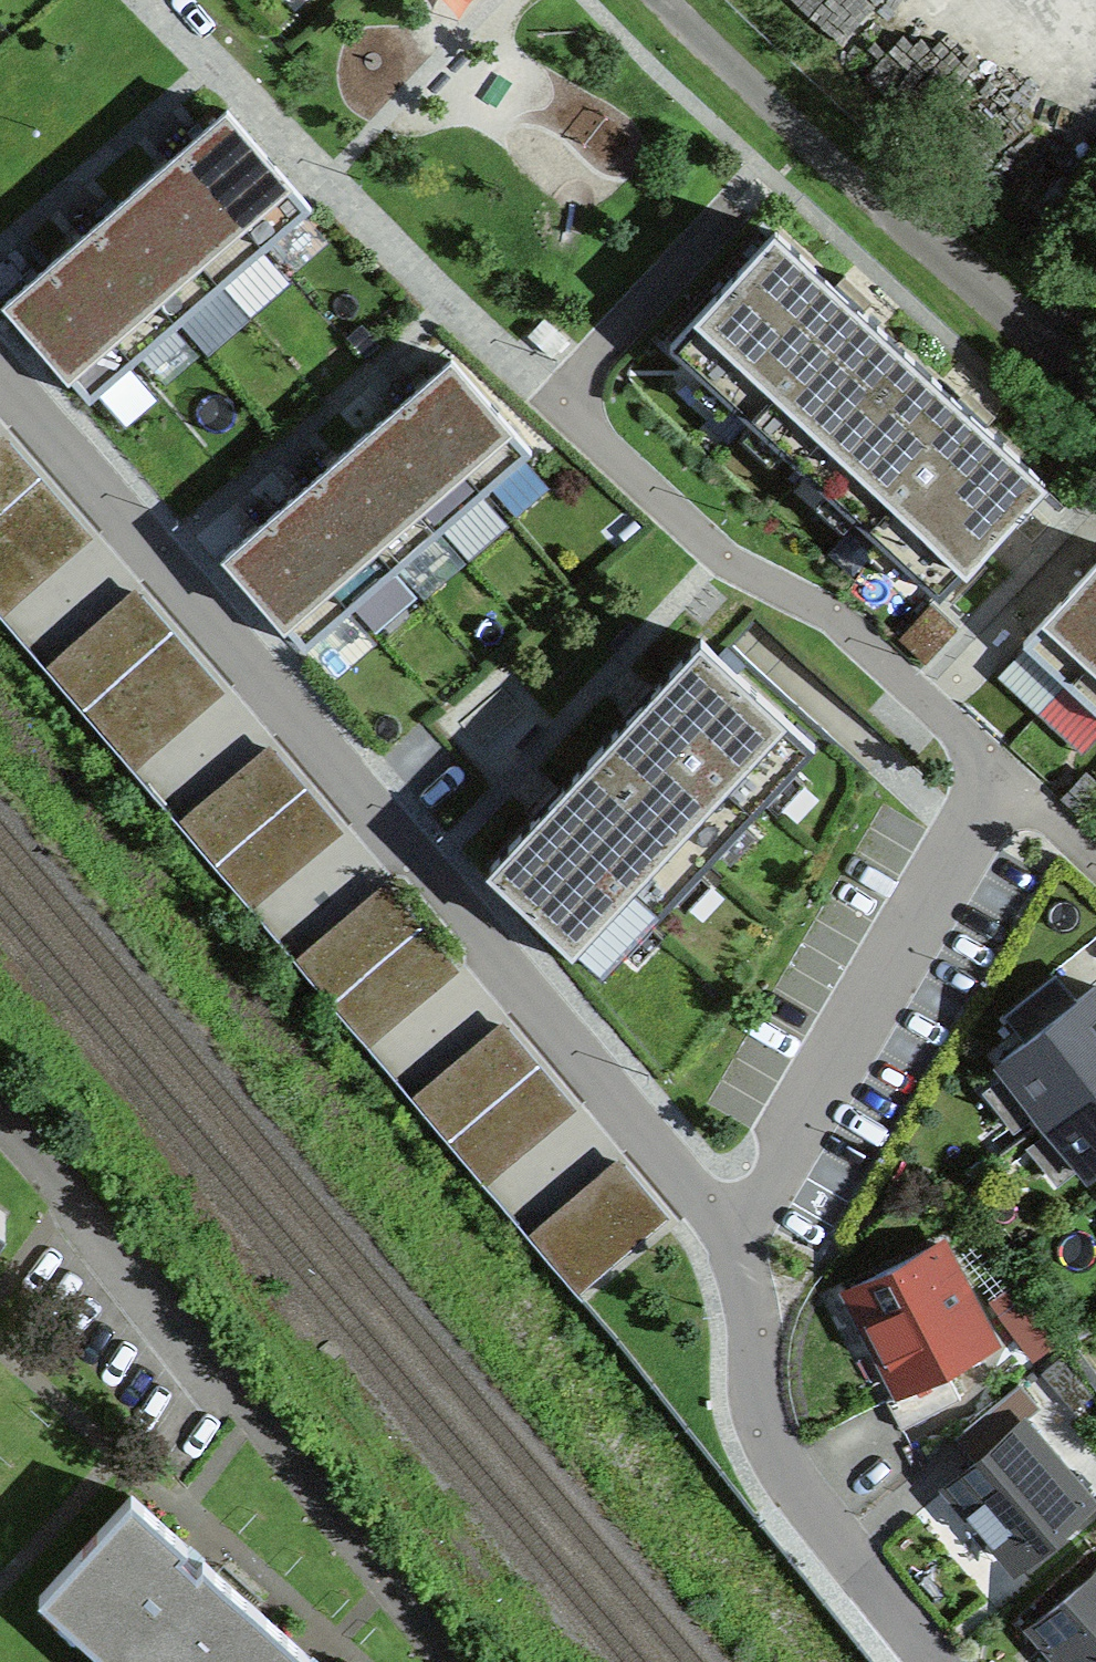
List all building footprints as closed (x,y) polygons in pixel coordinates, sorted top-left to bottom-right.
[(0,296),(0,319),(73,405),(296,215),(211,116),(0,296)] [(834,286),(774,231),(669,345),(704,377),(709,372),(733,394),(728,400),(755,425),(761,419),(786,443),(781,449),(828,492),(833,487),(858,510),(853,515),(879,540),(884,534),(910,558),(905,564),(939,595),(994,536),(1043,483),(1044,481),(986,428),(988,425),(960,399),(958,401),(862,313),(865,310),(836,284),(834,286)] [(512,446),(437,360),(201,566),(276,651),(512,446)] [(41,476),(3,433),(0,436),(0,512),(41,476)] [(41,476),(0,512),(0,615),(1,616),(95,534),(41,476)] [(1082,519),(1043,483),(994,536),(1004,546),(951,603),(979,629),(1082,519)] [(1018,637),(1095,707),(1095,551),(1018,637)] [(43,666),(82,710),(172,630),(135,587),(43,666)] [(227,690),(172,630),(82,710),(132,769),(227,690)] [(536,818),(490,867),(602,973),(626,947),(620,942),(643,918),(649,923),(675,896),(669,891),(692,867),(697,872),(720,847),(714,842),(737,818),(742,824),(768,796),(763,791),(787,765),(792,770),(816,745),(702,639),(655,689),(652,687),(625,716),(628,719),(561,790),(559,787),(533,815),(536,818)] [(176,820),(215,865),(308,787),(269,742),(176,820)] [(342,830),(308,787),(215,865),(251,906),(342,830)] [(294,958),(331,1002),(424,925),(386,881),(294,958)] [(460,969),(424,925),(331,1002),(368,1045),(460,969)] [(1055,974),(1004,1015),(1025,1040),(1075,1000),(1055,974)] [(1095,1077),(1095,989),(1093,986),(1075,1000),(1025,1040),(999,1060),(1045,1117),(1095,1077)] [(412,1097),(449,1141),(539,1064),(502,1019),(412,1097)] [(576,1108),(539,1064),(449,1141),(485,1183),(576,1108)] [(1095,1168),(1095,1077),(1045,1117),(1090,1173),(1095,1168)] [(617,1156),(528,1232),(578,1291),(667,1214),(617,1156)] [(939,1242),(851,1285),(869,1321),(864,1330),(874,1352),(886,1356),(897,1351),(914,1384),(945,1368),(990,1347),(939,1242)] [(1052,1343),(1018,1298),(994,1316),(1028,1361),(1052,1343)] [(1089,1393),(1057,1356),(1038,1373),(1070,1410),(1089,1393)] [(945,1368),(914,1384),(886,1398),(902,1428),(960,1399),(945,1368)] [(976,1461),(1022,1422),(1038,1407),(1018,1384),(956,1439),(976,1461)] [(976,1461),(948,1485),(1016,1564),(1090,1501),(1022,1422),(976,1461)] [(43,1596),(116,1661),(312,1661),(132,1498),(43,1596)] [(1032,1624),(1065,1661),(1095,1661),(1095,1569),(1032,1624)]
